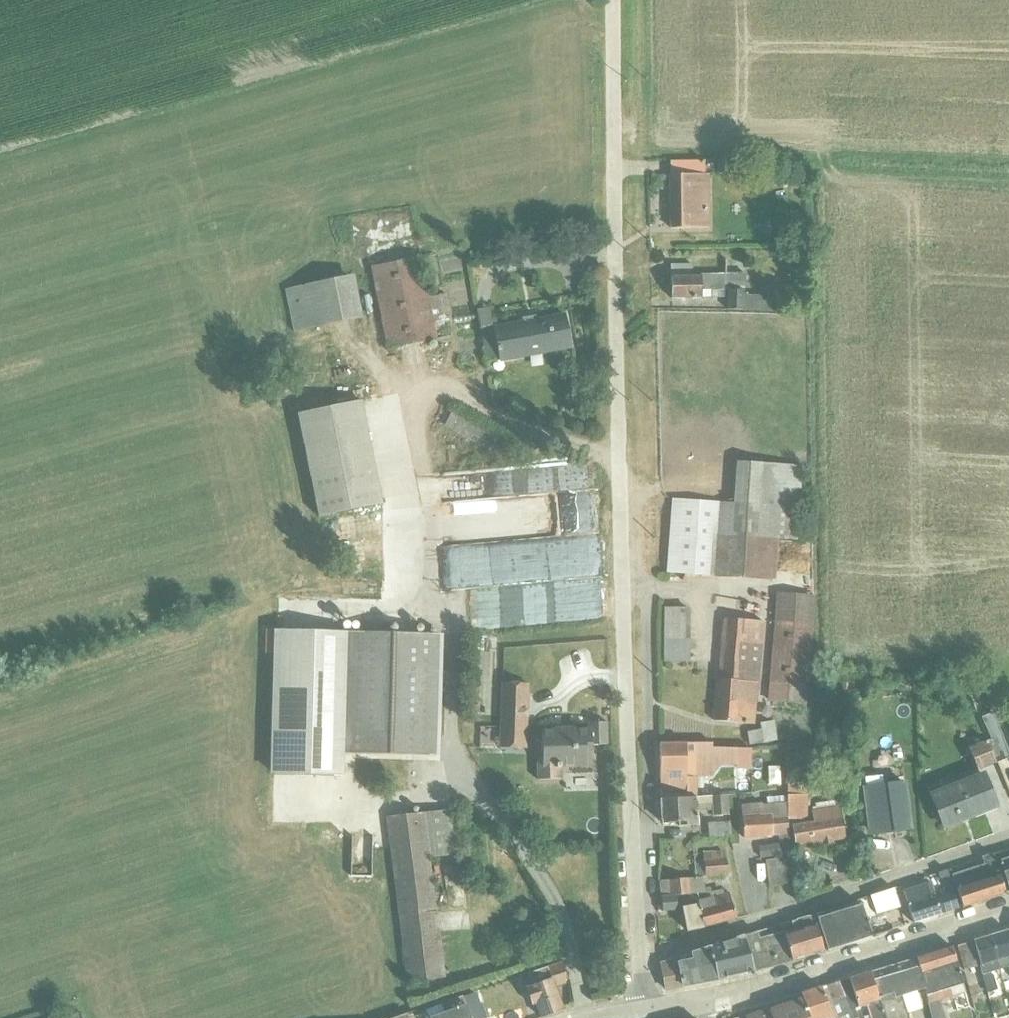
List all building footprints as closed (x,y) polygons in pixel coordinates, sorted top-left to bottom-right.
[(705,163),(670,161),(671,228),(710,228),(709,174),(705,174),(705,163)] [(421,256),(371,268),(387,349),(413,344),(438,339),(436,330),(446,328),(445,322),(452,321),(447,293),(429,296),(421,256)] [(692,263),(670,264),(671,274),(692,274),(692,263)] [(701,275),(671,277),(672,298),(725,297),(725,285),(745,285),(746,272),(727,272),(727,273),(701,273),(701,275)] [(339,277),(285,288),(294,331),(322,326),(344,322),(363,318),(354,274),(339,277)] [(728,289),(727,309),(773,311),(773,295),(745,294),(746,290),(728,289)] [(490,307),(477,309),(486,362),(499,359),(500,360),(572,346),(566,315),(494,329),(490,307)] [(337,405),(297,413),(318,516),(382,504),(361,400),(337,405)] [(451,408),(442,425),(501,457),(510,440),(451,408)] [(457,582),(604,574),(599,460),(522,464),(525,536),(455,539),(457,582)] [(674,499),(668,572),(775,580),(779,541),(779,538),(797,540),(803,465),(737,460),(737,462),(733,504),(674,499)] [(515,489),(513,466),(489,469),(492,492),(515,489)] [(326,520),(333,536),(342,532),(335,516),(326,520)] [(392,559),(392,539),(360,539),(360,559),(392,559)] [(604,573),(565,578),(569,607),(608,602),(604,573)] [(776,592),(767,701),(807,704),(809,670),(816,595),(776,592)] [(690,609),(665,609),(664,662),(690,662),(690,609)] [(718,678),(714,721),(755,724),(764,622),(726,618),(721,679),(718,678)] [(388,626),(388,628),(388,629),(389,631),(390,632),(391,632),(393,632),(394,632),(396,631),(397,630),(397,629),(397,627),(397,626),(396,625),(395,624),(393,624),(392,624),(390,624),(389,625),(388,626)] [(343,753),(346,632),(289,630),(272,630),(272,653),(269,774),(273,774),(291,774),(343,775),(343,753)] [(346,632),(343,753),(436,755),(439,634),(346,632)] [(501,682),(498,747),(525,749),(528,683),(501,682)] [(996,763),(1008,758),(1008,752),(994,714),(979,720),(987,739),(996,763)] [(761,729),(748,731),(749,744),(777,740),(774,720),(760,722),(761,729)] [(542,741),(536,741),(537,780),(562,779),(561,765),(587,765),(586,759),(592,759),(592,745),(608,745),(607,722),(588,723),(588,730),(573,730),(573,726),(558,726),(558,727),(554,727),(554,729),(551,729),(551,730),(545,730),(544,729),(541,729),(542,741)] [(996,763),(987,739),(969,747),(977,770),(996,763)] [(687,798),(720,795),(719,786),(696,787),(696,776),(712,776),(720,765),(738,765),(737,748),(713,748),(713,743),(660,743),(660,792),(662,792),(687,792),(687,798)] [(751,748),(737,748),(738,765),(738,769),(751,768),(751,748)] [(982,771),(931,792),(944,827),(996,806),(982,771)] [(893,827),(894,831),(910,828),(904,781),(885,783),(884,774),(864,776),(866,785),(864,785),(870,830),(893,827)] [(788,795),(789,819),(808,819),(808,794),(806,794),(806,783),(787,783),(788,795)] [(687,798),(662,799),(661,799),(663,823),(678,822),(678,827),(681,827),(681,826),(699,825),(698,810),(712,809),(713,816),(729,815),(728,795),(720,795),(687,798)] [(789,819),(788,795),(767,796),(767,803),(762,803),(740,804),(743,838),(779,835),(780,843),(759,846),(761,858),(792,854),(789,819)] [(813,821),(791,824),(795,846),(823,841),(823,845),(833,843),(832,840),(846,838),(840,805),(836,806),(835,800),(815,803),(816,806),(812,807),(812,809),(812,810),(813,821)] [(456,808),(386,817),(394,878),(407,982),(445,978),(439,923),(431,858),(443,856),(462,854),(456,808)] [(730,821),(709,822),(710,837),(731,836),(730,821)] [(704,859),(705,877),(728,875),(727,857),(725,857),(725,850),(703,851),(704,859)] [(475,852),(464,853),(466,870),(477,869),(475,852)] [(985,865),(952,876),(962,907),(1004,893),(992,855),(983,858),(985,865)] [(791,856),(765,860),(769,886),(795,883),(791,856)] [(999,860),(1008,890),(1008,857),(999,860)] [(705,877),(704,859),(695,860),(696,878),(660,881),(661,899),(658,899),(658,910),(662,910),(662,911),(677,910),(676,895),(707,893),(707,898),(697,900),(698,904),(682,908),(687,931),(703,928),(736,919),(729,891),(724,893),(723,889),(712,892),(711,887),(705,888),(703,877),(705,877)] [(931,882),(902,891),(913,923),(959,909),(946,870),(938,872),(945,894),(935,897),(931,882)] [(893,888),(871,895),(877,915),(900,907),(893,888)] [(843,905),(816,915),(827,950),(872,936),(861,903),(844,909),(843,905)] [(756,932),(743,936),(753,971),(823,952),(813,916),(792,922),(791,921),(774,927),(776,933),(758,938),(756,932)] [(990,936),(1000,969),(1008,967),(1008,938),(1007,931),(990,936)] [(743,936),(709,947),(717,980),(753,971),(743,936)] [(1000,969),(990,936),(957,946),(963,970),(980,966),(987,992),(997,989),(992,972),(1000,969)] [(717,980),(709,947),(691,953),(694,960),(680,963),(678,958),(661,964),(666,990),(717,980)] [(916,958),(924,989),(933,1017),(945,1017),(940,999),(966,992),(952,947),(916,958)] [(870,972),(885,1017),(909,1017),(907,1012),(921,1008),(915,992),(924,989),(916,958),(870,972)] [(532,985),(525,987),(532,1006),(536,1004),(541,1017),(563,1010),(555,988),(565,984),(565,960),(527,973),(532,985)] [(838,983),(850,1010),(866,1005),(869,1014),(863,1017),(885,1017),(870,972),(849,979),(849,980),(838,983)] [(838,983),(838,982),(800,994),(802,999),(808,1017),(853,1017),(850,1010),(838,983)] [(463,999),(471,1017),(486,1017),(478,994),(463,999)] [(463,999),(462,996),(427,1009),(430,1017),(471,1017),(463,999)] [(749,1017),(808,1017),(802,999),(749,1017)]
